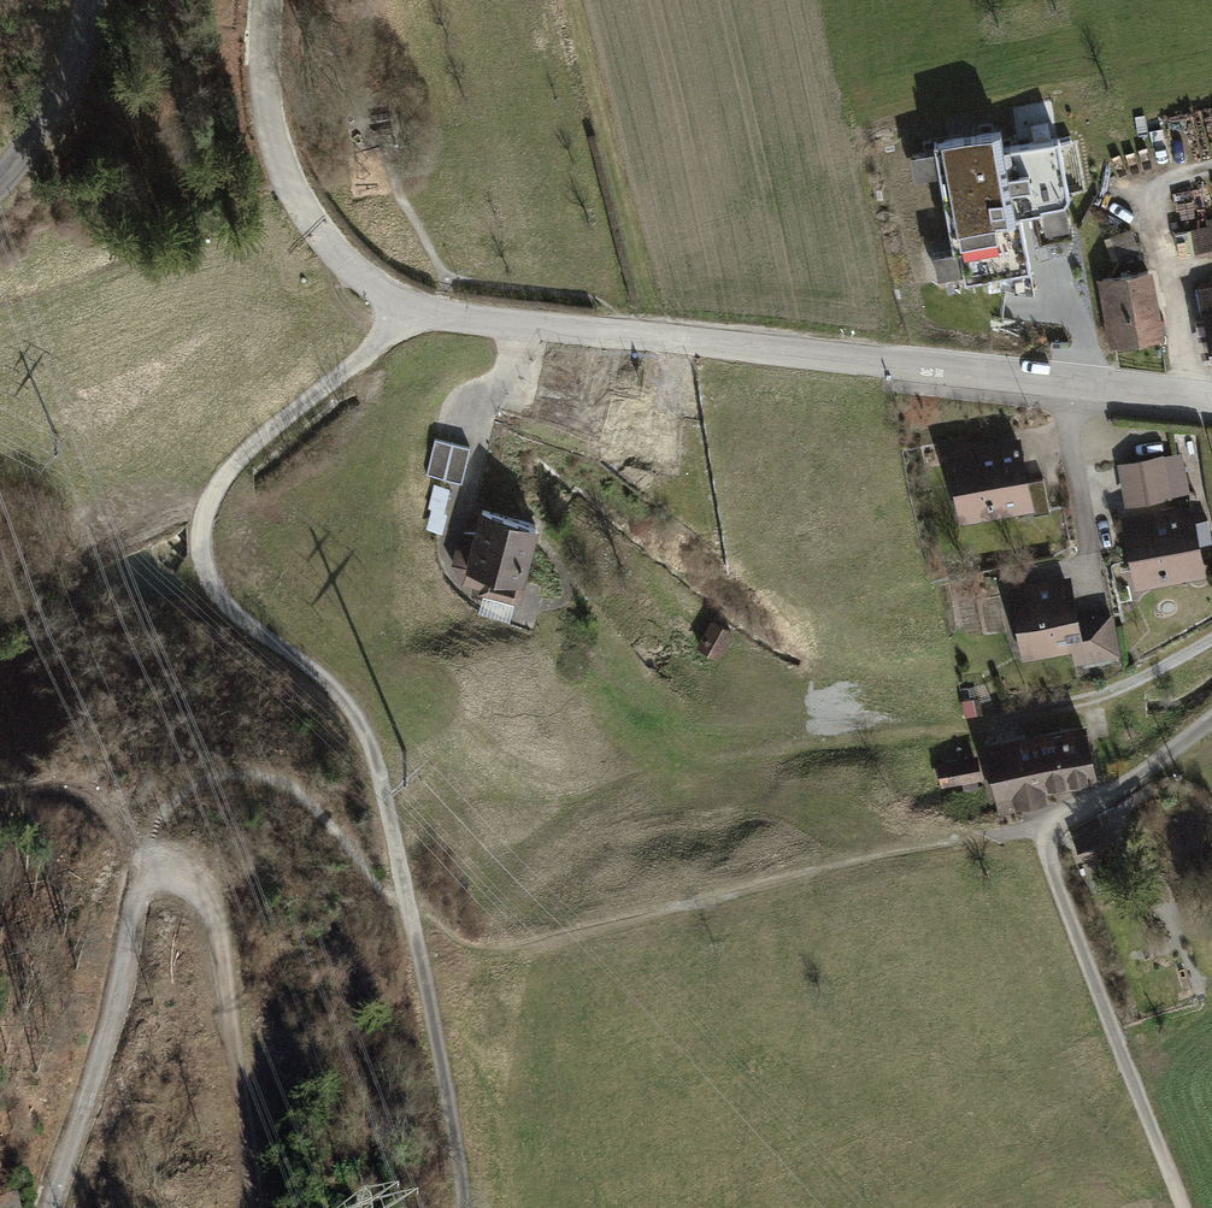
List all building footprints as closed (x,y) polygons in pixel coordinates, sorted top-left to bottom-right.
[(910,154),(914,178),(937,174),(951,250),(932,253),(936,279),(963,274),(964,279),(1032,266),(1023,216),(1039,213),(1043,233),(1073,227),(1057,139),(1003,148),(999,130),(932,142),(934,150),(910,154)] [(1183,256),(1211,250),(1211,216),(1205,218),(1207,225),(1178,230),(1183,256)] [(1133,229),(1104,238),(1112,262),(1141,253),(1133,229)] [(1154,269),(1099,278),(1110,344),(1165,335),(1154,269)] [(1198,285),(1211,356),(1211,282),(1198,285)] [(967,433),(937,439),(940,455),(949,454),(961,515),(1032,502),(1034,513),(1049,510),(1044,479),(1026,483),(1018,439),(970,448),(967,433)] [(435,439),(428,473),(461,480),(469,446),(435,439)] [(1162,456),(1119,463),(1126,503),(1169,496),(1162,456)] [(463,533),(454,564),(464,580),(486,586),(484,593),(517,602),(538,522),(482,507),(475,533),(463,533)] [(1192,508),(1124,520),(1134,578),(1165,572),(1167,583),(1204,576),(1192,508)] [(1056,578),(1011,587),(1024,658),(1081,647),(1084,666),(1121,659),(1112,612),(1077,618),(1070,585),(1057,587),(1056,578)] [(715,618),(697,646),(718,659),(735,631),(715,618)] [(981,712),(979,697),(967,699),(970,714),(981,712)] [(1024,740),(990,747),(1003,811),(1046,802),(1043,788),(1094,778),(1084,727),(1048,735),(1046,729),(1022,734),(1024,740)] [(976,756),(937,763),(941,785),(980,777),(976,756)] [(1101,828),(1074,837),(1080,855),(1099,849),(1101,853),(1109,850),(1101,828)] [(0,1198),(0,1207),(15,1207),(12,1196),(0,1198)]
